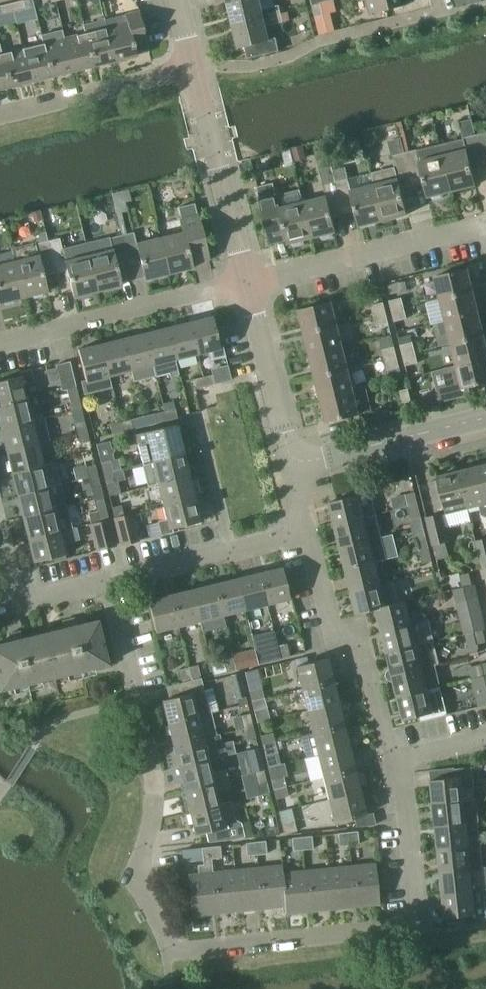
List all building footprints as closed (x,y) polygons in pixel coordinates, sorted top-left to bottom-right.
[(13,11),(25,8),(23,0),(22,0),(11,3),(13,11)] [(233,25),(264,17),(281,13),(279,5),(272,6),(271,0),(239,0),(227,3),(233,25)] [(370,13),(403,5),(402,0),(367,0),(370,13)] [(312,4),(315,16),(323,15),(320,2),(312,4)] [(13,11),(11,3),(0,5),(0,11),(1,14),(13,11)] [(103,18),(105,27),(113,60),(136,54),(134,45),(147,42),(138,10),(124,13),(103,18)] [(238,48),(245,46),(249,60),(280,52),(276,37),(269,39),(266,25),(283,21),(281,13),(264,17),(233,25),(238,48)] [(85,32),(93,65),(113,60),(105,27),(103,18),(103,17),(97,19),(98,21),(83,25),(85,32)] [(51,75),(73,70),(64,37),(63,29),(41,34),(43,42),(51,75)] [(73,70),(93,65),(85,32),(64,37),(73,70)] [(30,80),(51,75),(43,42),(22,48),(30,80)] [(9,85),(30,80),(22,48),(1,53),(9,85)] [(1,53),(0,50),(0,88),(9,85),(1,53)] [(475,135),(483,167),(485,166),(485,132),(475,135)] [(463,138),(440,144),(451,191),(475,185),(471,170),(483,167),(475,135),(463,138)] [(417,149),(404,152),(412,185),(424,182),(428,197),(430,196),(434,200),(442,198),(444,193),(451,191),(440,144),(417,149)] [(371,173),(374,184),(383,220),(407,214),(400,188),(412,185),(404,152),(392,155),(395,167),(371,173)] [(326,196),(302,202),(311,238),(319,236),(323,239),(331,237),(332,233),(335,232),(332,217),(344,214),(336,182),(333,170),(332,167),(320,170),(326,196)] [(345,167),(333,170),(336,182),(344,214),(355,211),(359,226),(383,220),(374,184),(351,190),(345,167)] [(256,187),(268,236),(285,232),(288,243),(291,243),(294,246),(303,244),(304,240),(311,238),(302,202),(299,191),(276,197),(272,183),(256,187)] [(183,232),(159,237),(168,273),(191,267),(188,252),(200,249),(193,217),(192,217),(189,204),(177,206),(183,232)] [(121,234),(121,235),(129,267),(141,264),(145,279),(168,273),(159,237),(136,243),(133,231),(121,234)] [(117,270),(129,267),(121,235),(109,237),(112,249),(88,255),(97,291),(121,285),(117,270)] [(97,291),(88,255),(65,260),(59,237),(47,240),(55,273),(64,271),(67,282),(70,281),(74,297),(97,291)] [(35,242),(11,248),(14,262),(23,298),(32,296),(34,298),(42,296),(43,293),(47,292),(43,276),(55,273),(47,240),(35,243),(35,242)] [(0,303),(3,303),(5,305),(13,303),(14,300),(23,298),(14,262),(0,265),(0,303)] [(434,276),(440,299),(473,291),(467,268),(434,276)] [(445,322),(478,313),(473,291),(440,299),(445,322)] [(392,311),(404,308),(402,297),(389,300),(392,311)] [(304,332),(337,324),(331,301),(299,309),(304,332)] [(373,315),(386,312),(383,302),(371,305),(373,315)] [(404,308),(392,311),(394,321),(407,318),(404,308)] [(386,312),(373,315),(376,326),(388,322),(386,312)] [(437,347),(451,344),(484,336),(478,313),(445,322),(432,325),(437,347)] [(189,321),(197,353),(207,350),(209,358),(225,354),(223,346),(220,346),(212,316),(189,321)] [(175,359),(197,353),(189,321),(167,327),(175,359)] [(310,354),(343,346),(337,324),(304,332),(310,354)] [(178,373),(175,359),(167,327),(145,332),(155,375),(169,371),(170,375),(178,373)] [(133,380),(155,375),(145,332),(123,338),(130,369),(133,380)] [(485,359),(485,343),(484,336),(451,344),(457,366),(485,359)] [(108,375),(130,369),(123,338),(100,343),(108,375)] [(403,355),(415,352),(413,342),(400,345),(403,355)] [(111,386),(108,375),(100,343),(78,349),(85,379),(81,380),(84,392),(111,386)] [(315,377),(348,368),(343,346),(310,354),(315,377)] [(384,360),(397,357),(394,346),(382,349),(384,360)] [(415,352),(403,355),(405,366),(418,362),(415,352)] [(397,357),(384,360),(387,370),(399,367),(397,357)] [(437,391),(440,403),(471,395),(469,387),(485,383),(485,359),(457,366),(446,369),(451,388),(437,391)] [(69,361),(55,364),(62,390),(76,386),(69,361)] [(352,381),(369,376),(366,364),(349,369),(352,381)] [(27,398),(23,383),(32,380),(29,368),(18,371),(19,375),(0,380),(0,405),(27,398)] [(321,399),(354,391),(348,368),(315,377),(321,399)] [(203,376),(205,386),(216,383),(215,381),(213,374),(203,376)] [(195,388),(205,386),(203,376),(192,379),(195,388)] [(76,386),(62,390),(66,389),(72,410),(81,408),(76,386)] [(400,403),(411,401),(407,388),(397,391),(400,403)] [(354,391),(321,399),(327,422),(359,414),(354,391)] [(32,420),(27,398),(0,405),(0,425),(1,428),(32,420)] [(164,410),(166,420),(177,417),(175,408),(164,410)] [(144,425),(166,420),(164,410),(142,416),(144,425)] [(122,431),(144,425),(142,416),(119,421),(122,431)] [(48,440),(43,417),(32,420),(1,428),(6,450),(38,442),(48,440)] [(77,433),(86,430),(84,420),(74,422),(77,433)] [(112,433),(122,431),(119,421),(109,424),(112,433)] [(142,463),(184,453),(177,424),(135,434),(142,463)] [(86,430),(77,433),(80,443),(89,441),(86,430)] [(11,472),(43,464),(38,442),(6,450),(11,472)] [(94,460),(104,458),(100,442),(90,444),(94,460)] [(148,486),(158,483),(189,475),(184,453),(142,463),(148,486)] [(101,462),(103,473),(113,471),(119,469),(117,458),(101,462)] [(43,464),(11,472),(17,494),(49,486),(60,484),(54,462),(43,464)] [(88,477),(97,475),(95,464),(85,466),(88,477)] [(485,516),(485,492),(480,466),(458,471),(468,508),(478,506),(480,514),(485,517),(485,516)] [(103,473),(106,483),(125,479),(122,468),(119,469),(113,471),(103,473)] [(446,514),(468,508),(458,471),(437,477),(438,480),(428,482),(434,509),(444,507),(446,514)] [(97,475),(88,477),(91,487),(100,485),(97,475)] [(163,505),(195,498),(189,475),(158,483),(163,505)] [(22,516),(54,509),(49,486),(17,494),(22,516)] [(357,495),(329,502),(335,526),(375,516),(368,488),(356,491),(357,495)] [(409,507),(418,505),(415,491),(405,494),(409,507)] [(96,509),(87,512),(90,523),(91,523),(99,521),(108,519),(103,497),(94,499),(96,509)] [(195,498),(163,505),(166,518),(157,520),(161,534),(173,531),(172,527),(200,520),(195,498)] [(128,513),(123,514),(121,504),(111,507),(114,517),(128,514),(128,513)] [(412,530),(424,527),(418,505),(409,507),(411,518),(410,519),(412,530)] [(28,539),(60,531),(57,518),(67,516),(65,506),(54,509),(22,516),(28,539)] [(426,517),(433,544),(448,540),(441,513),(426,517)] [(128,514),(114,517),(121,544),(134,541),(130,524),(128,514)] [(380,538),(375,516),(335,526),(340,548),(380,538)] [(108,519),(91,523),(97,549),(114,544),(108,519)] [(419,551),(429,548),(424,527),(412,530),(414,539),(416,538),(419,551)] [(60,531),(28,539),(33,561),(65,553),(60,531)] [(482,568),(485,567),(485,537),(475,540),(482,568)] [(346,570),(376,562),(385,560),(380,538),(340,548),(346,570)] [(429,548),(419,551),(422,563),(432,561),(429,548)] [(351,592),(381,584),(376,562),(346,570),(351,592)] [(259,572),(266,603),(289,598),(281,567),(259,572)] [(244,609),(266,603),(259,572),(237,578),(244,609)] [(462,587),(472,584),(469,572),(459,575),(462,587)] [(222,614),(244,609),(237,578),(215,583),(222,614)] [(351,592),(356,613),(376,609),(387,606),(397,603),(391,582),(381,584),(351,592)] [(193,588),(200,620),(203,632),(225,626),(222,614),(215,583),(193,588)] [(462,587),(465,599),(475,597),(472,585),(462,587)] [(178,625),(200,620),(193,588),(170,594),(178,625)] [(156,631),(178,625),(170,594),(148,600),(156,631)] [(387,606),(376,609),(381,631),(411,623),(421,621),(418,609),(408,611),(406,601),(397,603),(387,606)] [(461,621),(464,633),(483,629),(480,617),(470,619),(461,621)] [(0,643),(0,689),(0,690),(108,663),(97,619),(0,643)] [(411,623),(381,631),(387,653),(432,641),(427,619),(421,621),(411,623)] [(485,641),(483,629),(464,633),(467,646),(485,641)] [(432,641),(387,653),(392,675),(434,664),(437,663),(432,641)] [(286,643),(277,645),(280,657),(289,655),(286,643)] [(280,657),(277,645),(267,647),(270,660),(280,657)] [(247,665),(244,653),(232,656),(235,668),(245,666),(247,665)] [(235,668),(232,656),(223,658),(226,671),(235,668)] [(300,689),(332,681),(326,658),(295,666),(300,689)] [(188,667),(192,680),(201,677),(197,664),(188,667)] [(434,664),(392,675),(397,697),(428,689),(439,686),(434,664)] [(181,682),(192,680),(188,667),(178,669),(181,682)] [(246,703),(239,673),(232,675),(234,683),(237,682),(243,704),(246,703)] [(211,695),(227,689),(222,674),(206,679),(211,695)] [(484,675),(472,678),(475,690),(485,688),(485,675),(484,675)] [(162,699),(167,723),(205,713),(202,702),(206,701),(201,677),(192,680),(181,682),(166,686),(169,697),(162,699)] [(306,711),(337,703),(332,681),(300,689),(306,711)] [(446,714),(439,686),(428,689),(397,697),(403,719),(419,715),(420,720),(446,714)] [(249,691),(252,701),(264,698),(262,688),(249,691)] [(252,701),(254,710),(266,707),(264,698),(252,701)] [(311,733),(343,725),(337,703),(306,711),(311,733)] [(173,745),(218,734),(215,734),(210,713),(217,711),(217,710),(205,713),(167,723),(173,745)] [(243,728),(253,726),(249,713),(231,717),(234,730),(243,728)] [(311,733),(300,736),(306,757),(317,754),(317,755),(348,748),(343,725),(311,733)] [(243,728),(246,740),(256,737),(253,726),(243,728)] [(260,735),(263,745),(275,742),(272,732),(260,735)] [(218,734),(173,745),(178,767),(207,760),(223,756),(218,734)] [(275,742),(263,745),(265,754),(277,751),(275,742)] [(257,747),(248,749),(251,759),(254,772),(263,770),(260,757),(257,747)] [(322,778),(354,770),(348,748),(317,755),(322,778)] [(178,767),(184,789),(213,782),(223,780),(228,778),(225,769),(210,772),(207,760),(178,767)] [(431,780),(433,802),(463,799),(462,787),(473,786),(470,766),(454,768),(455,777),(431,780)] [(263,770),(254,772),(257,784),(266,781),(263,770)] [(328,800),(359,792),(354,770),(322,778),(328,800)] [(271,779),(274,790),(286,787),(283,776),(271,779)] [(213,782),(184,789),(189,812),(218,805),(215,792),(230,787),(228,778),(223,780),(213,782)] [(274,790),(276,798),(288,795),(286,787),(274,790)] [(365,815),(359,792),(328,800),(334,822),(365,815)] [(433,802),(436,826),(466,822),(476,821),(473,798),(463,799),(433,802)] [(194,834),(205,831),(208,841),(232,839),(244,836),(241,822),(233,817),(230,802),(218,805),(189,812),(194,834)] [(297,830),(294,821),(282,824),(284,834),(297,830)] [(438,849),(468,845),(478,844),(476,821),(466,822),(436,826),(438,849)] [(337,833),(339,845),(350,844),(349,831),(337,833)] [(357,831),(349,831),(350,844),(359,843),(357,831)] [(302,836),(303,849),(313,848),(311,835),(302,836)] [(303,849),(302,836),(292,837),(293,850),(303,849)] [(265,840),(256,841),(257,854),(266,853),(265,840)] [(257,854),(256,841),(245,842),(247,855),(257,854)] [(483,867),(480,844),(478,844),(468,845),(438,849),(440,872),(471,868),(483,867)] [(209,846),(212,871),(213,871),(211,858),(221,857),(220,845),(209,846)] [(192,915),(216,912),(212,871),(209,846),(201,847),(203,863),(197,864),(198,873),(188,874),(192,915)] [(194,860),(193,848),(174,848),(175,861),(194,860)] [(352,865),(356,906),(380,903),(375,862),(352,865)] [(284,888),(283,872),(282,864),(258,866),(262,907),(284,905),(283,889),(284,888)] [(333,908),(356,906),(352,865),(329,867),(333,908)] [(239,910),(262,907),(258,866),(235,869),(239,910)] [(310,910),(333,908),(329,867),(306,869),(310,910)] [(471,868),(440,872),(443,894),(473,891),(473,890),(485,889),(483,867),(471,868)] [(212,871),(216,912),(239,910),(235,869),(213,871),(212,871)] [(285,913),(310,910),(306,869),(283,872),(284,888),(283,889),(284,905),(285,913)] [(473,891),(443,894),(445,917),(448,917),(448,923),(464,921),(464,915),(474,914),(475,917),(485,916),(485,910),(485,903),(474,904),(473,891)]
